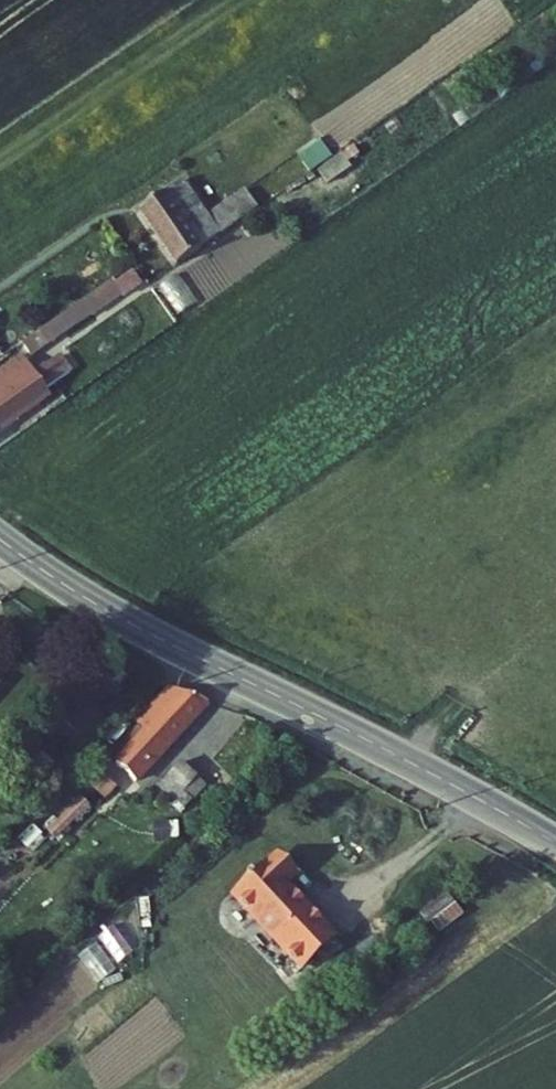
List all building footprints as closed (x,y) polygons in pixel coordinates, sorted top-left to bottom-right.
[(324,144),(303,152),(309,168),(330,160),(324,144)] [(150,171),(184,223),(242,185),(234,173),(200,195),(173,155),(150,171)] [(82,299),(95,322),(147,292),(134,270),(82,299)] [(47,363),(44,358),(69,341),(60,329),(35,345),(25,331),(0,347),(0,395),(47,363)] [(48,390),(73,373),(60,355),(35,372),(48,390)] [(8,653),(0,645),(0,662),(8,653)] [(104,765),(120,784),(210,705),(173,689),(130,730),(135,736),(104,765)] [(201,778),(186,760),(162,781),(177,798),(201,778)] [(83,783),(54,812),(62,820),(91,791),(83,783)] [(303,855),(284,835),(245,871),(311,945),(345,914),(297,860),(303,855)] [(421,913),(435,934),(462,916),(449,895),(421,913)]
